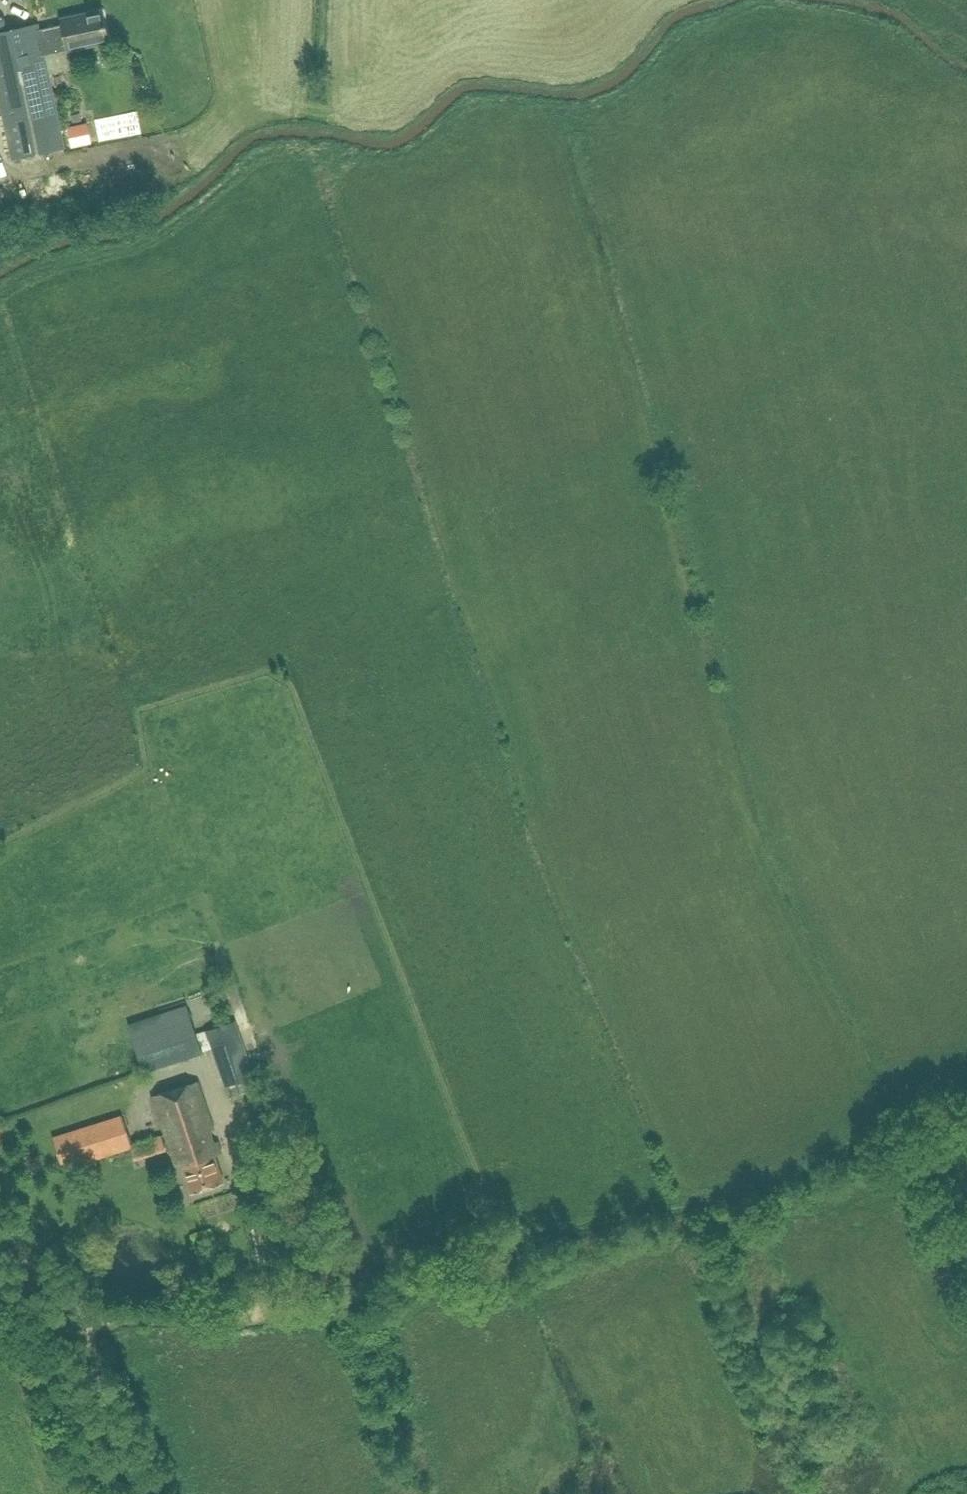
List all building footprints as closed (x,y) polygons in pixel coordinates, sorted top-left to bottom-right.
[(39,28),(38,23),(0,31),(0,102),(12,158),(64,147),(45,53),(67,49),(108,41),(102,9),(61,18),(62,23),(39,28)] [(87,123),(68,127),(71,146),(91,143),(87,123)] [(212,1045),(226,1085),(251,1077),(232,1021),(196,1033),(201,1048),(212,1045)] [(221,1152),(197,1081),(153,1095),(176,1164),(182,1162),(192,1192),(223,1182),(214,1154),(221,1152)] [(130,1146),(121,1115),(53,1137),(63,1167),(130,1146)]
